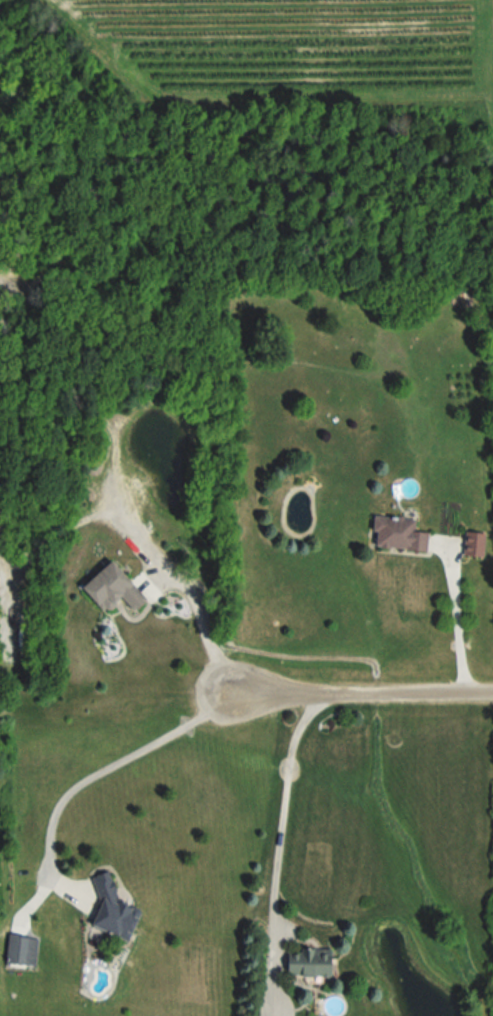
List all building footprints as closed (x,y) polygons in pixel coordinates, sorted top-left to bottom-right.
[(426,551),(428,532),(414,530),(415,519),(374,514),(372,531),(377,531),(375,545),(426,551)] [(483,556),(484,531),(464,531),(463,555),(483,556)] [(147,599),(111,559),(81,587),(104,612),(121,597),(133,611),(147,599)] [(85,923),(128,941),(141,910),(107,896),(115,877),(105,873),(85,923)] [(6,963),(36,964),(37,937),(7,935),(6,963)] [(287,952),(288,977),(330,976),(330,948),(299,949),(299,952),(287,952)]
